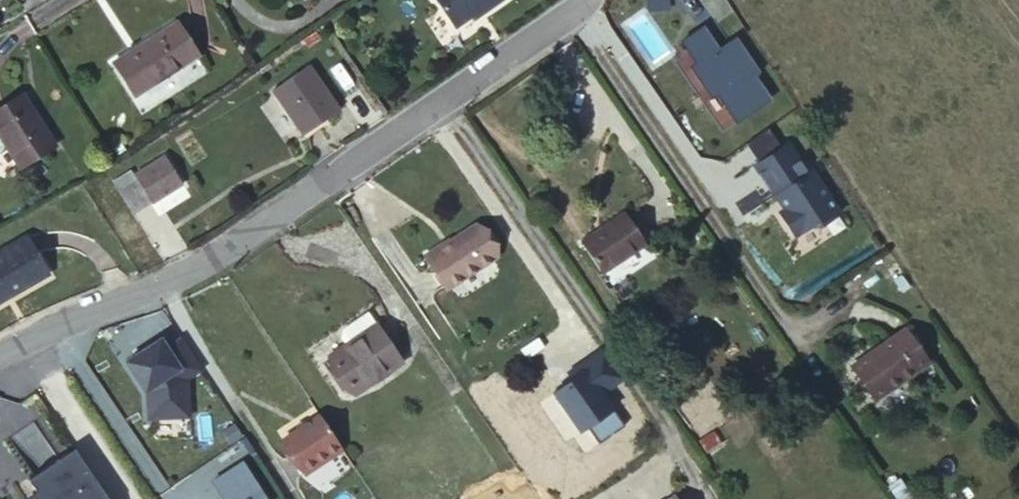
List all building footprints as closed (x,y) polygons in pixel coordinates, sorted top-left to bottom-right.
[(18,3),(17,0),(0,0),(0,14),(18,3)] [(457,34),(504,0),(433,0),(457,34)] [(177,21),(112,61),(134,95),(198,56),(177,21)] [(716,78),(710,83),(736,121),(768,100),(728,41),(714,50),(706,38),(703,35),(700,33),(696,33),(693,34),(688,39),(687,41),(686,45),(688,49),(697,62),(702,57),(716,78)] [(431,44),(418,53),(421,56),(434,48),(431,44)] [(696,62),(710,83),(716,78),(702,57),(697,62),(696,62)] [(307,65),(271,89),(303,134),(339,111),(307,65)] [(0,106),(0,137),(19,167),(53,145),(21,94),(0,106)] [(146,195),(150,202),(182,183),(164,156),(133,174),(131,169),(111,181),(127,207),(146,195)] [(127,207),(131,214),(150,202),(146,195),(127,207)] [(600,270),(641,244),(622,214),(581,242),(600,270)] [(425,252),(447,286),(497,254),(478,224),(446,244),(443,241),(425,252)] [(48,274),(26,236),(0,251),(0,302),(48,274)] [(341,336),(346,345),(377,325),(368,312),(343,329),(341,336)] [(346,345),(328,356),(352,393),(401,361),(377,325),(346,345)] [(871,407),(931,369),(906,329),(846,367),(871,407)] [(193,420),(192,376),(195,376),(195,345),(140,346),(141,421),(193,420)] [(339,445),(319,415),(282,439),(302,470),(339,445)] [(36,498),(110,498),(83,449),(32,477),(42,496),(36,498)] [(243,462),(209,482),(218,498),(264,498),(243,462)] [(497,484),(480,496),(482,498),(504,498),(506,497),(497,484)]
